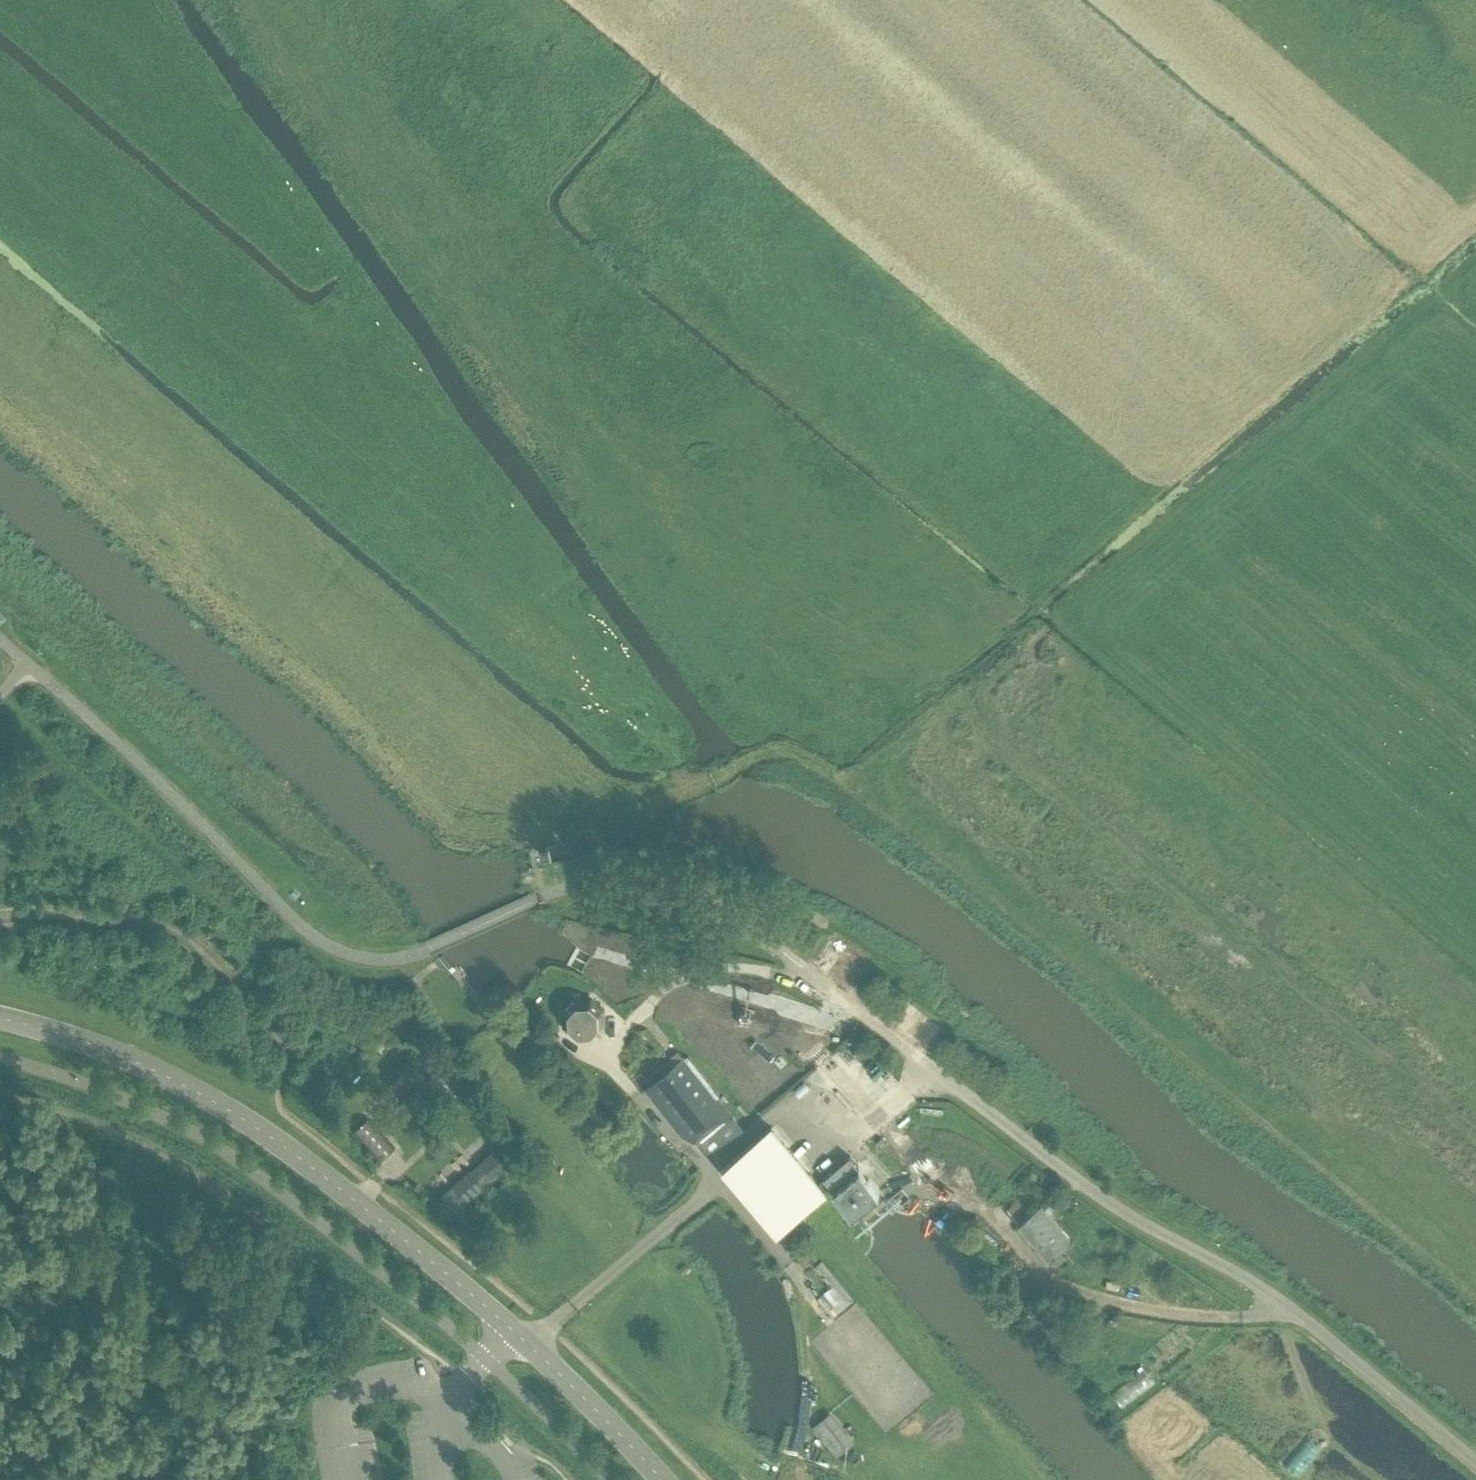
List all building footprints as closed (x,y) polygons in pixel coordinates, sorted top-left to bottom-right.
[(604,1024),(603,1008),(591,998),(575,999),(573,1000),(574,1001),(564,1011),(565,1027),(577,1037),(591,1037),(593,1036),(604,1024)] [(660,1048),(628,1073),(643,1092),(647,1088),(674,1067),(660,1048)] [(732,1117),(716,1097),(715,1098),(685,1059),(674,1067),(647,1088),(682,1132),(688,1127),(701,1143),(708,1138),(732,1117)] [(819,1182),(772,1127),(722,1169),(775,1231),(830,1185),(853,1212),(880,1189),(850,1155),(823,1177),(819,1182)] [(886,1142),(881,1137),(877,1141),(881,1146),(886,1142)] [(480,1182),(489,1174),(492,1177),(507,1164),(494,1149),(479,1162),(481,1165),(472,1173),(470,1170),(437,1198),(450,1214),(483,1185),(480,1182)] [(1073,1240),(1042,1204),(1036,1208),(1025,1196),(1008,1210),(1020,1224),(1023,1221),(1053,1255),(1049,1258),(1050,1259),(1073,1240)]
